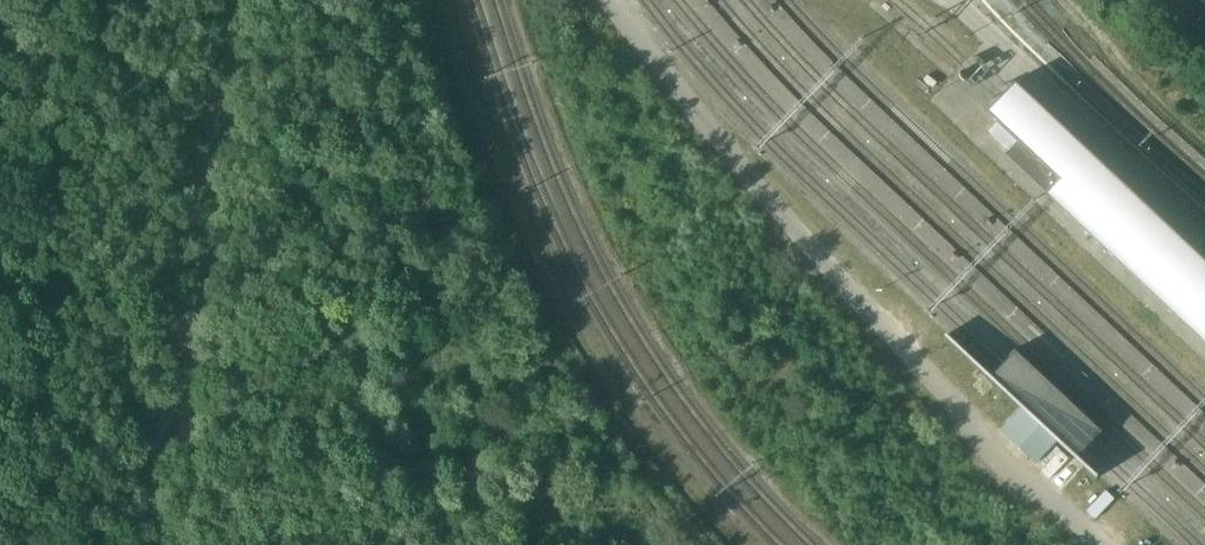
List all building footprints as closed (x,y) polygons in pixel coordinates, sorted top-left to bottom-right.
[(1045,192),(1204,342),(1204,261),(1013,80),(999,95),(986,109),(1059,178),(1045,192)] [(1024,412),(1003,435),(1030,460),(1052,437),(1024,412)]
